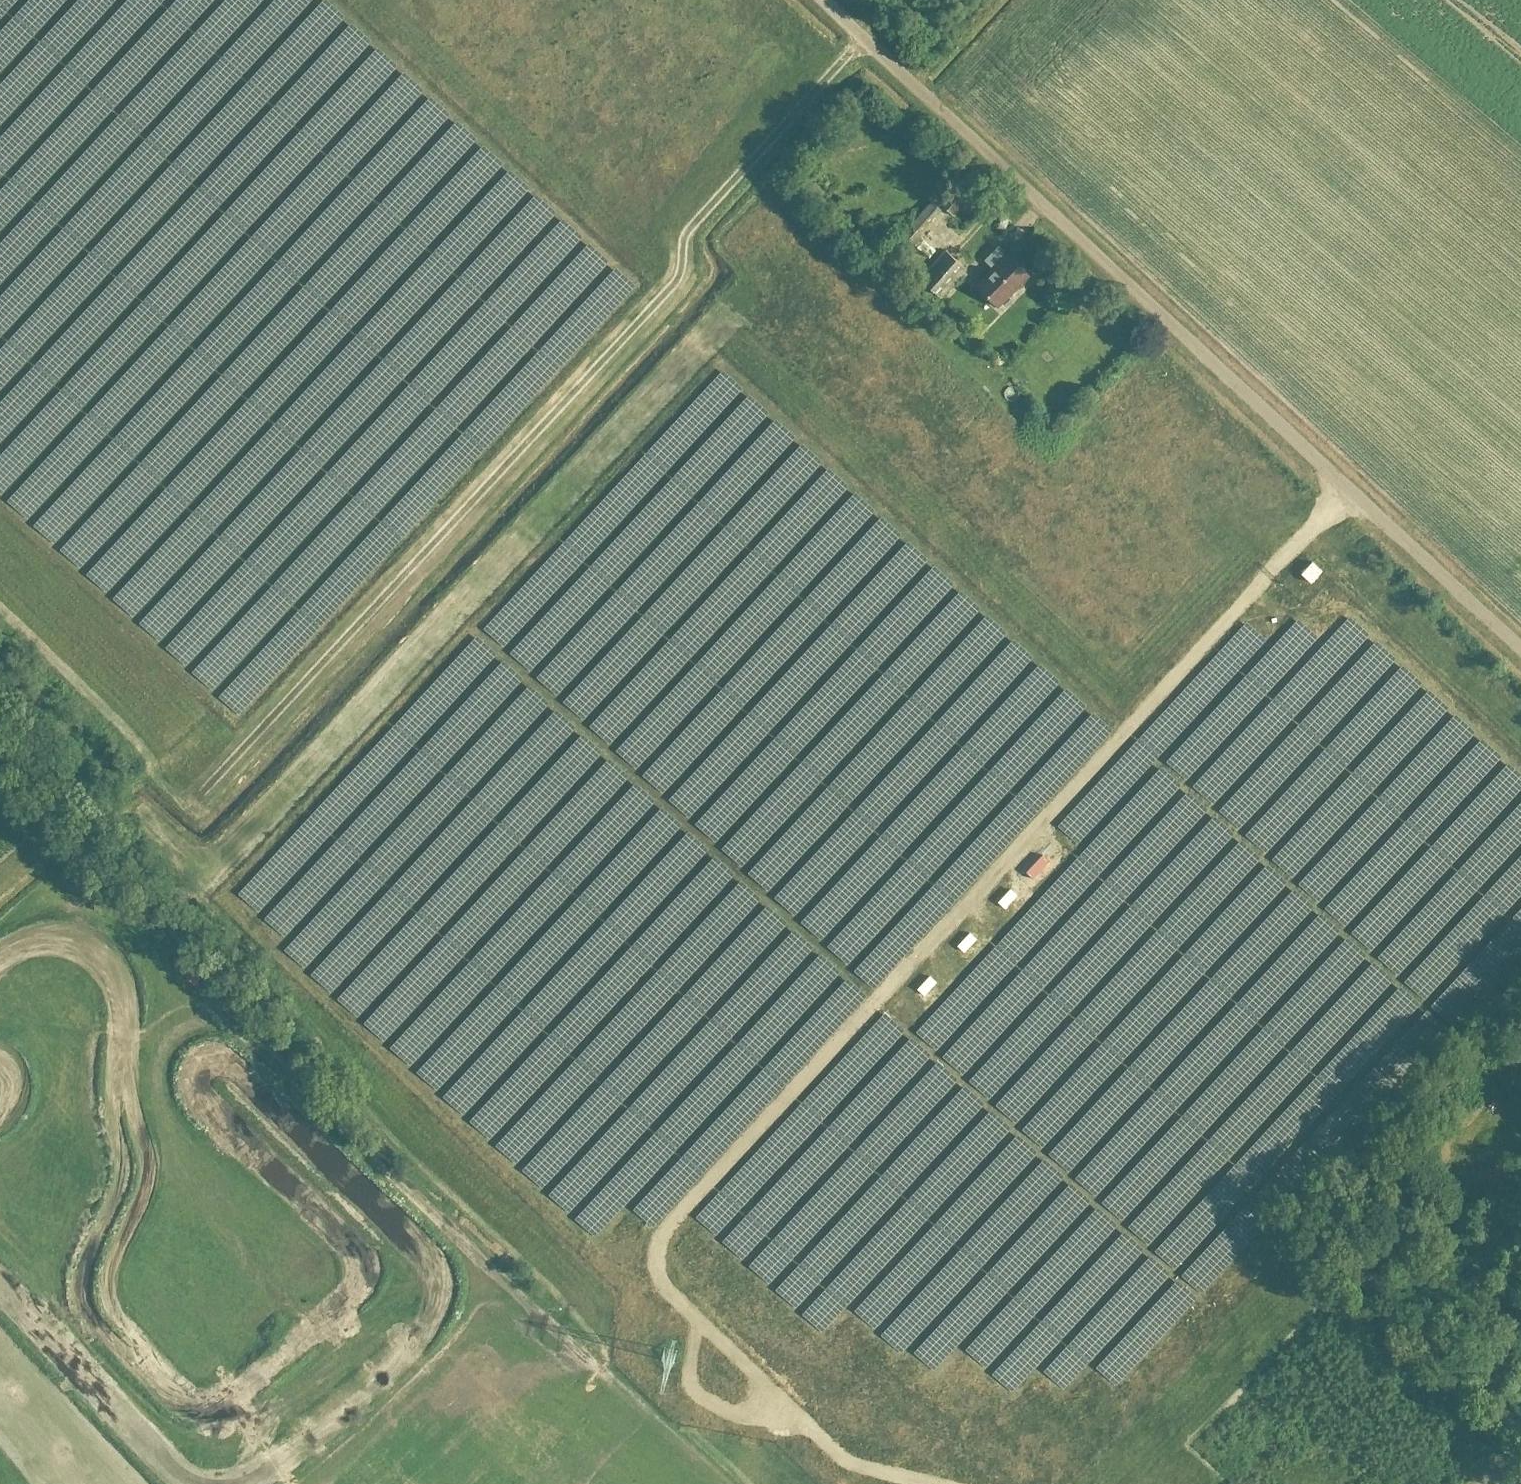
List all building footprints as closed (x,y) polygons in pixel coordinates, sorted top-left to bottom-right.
[(942,207),(954,218),(970,200),(957,189),(942,207)] [(910,225),(919,234),(941,210),(931,201),(910,225)] [(998,308),(1028,276),(1007,256),(998,248),(985,261),(993,270),(976,287),(998,308)] [(940,300),(966,271),(945,252),(920,281),(940,300)] [(1321,572),(1312,563),(1301,575),(1311,584),(1321,572)] [(1017,897),(1010,890),(998,903),(1005,910),(1017,897)] [(977,941),(970,934),(958,947),(964,954),(977,941)] [(936,984),(930,978),(918,991),(924,997),(936,984)]
